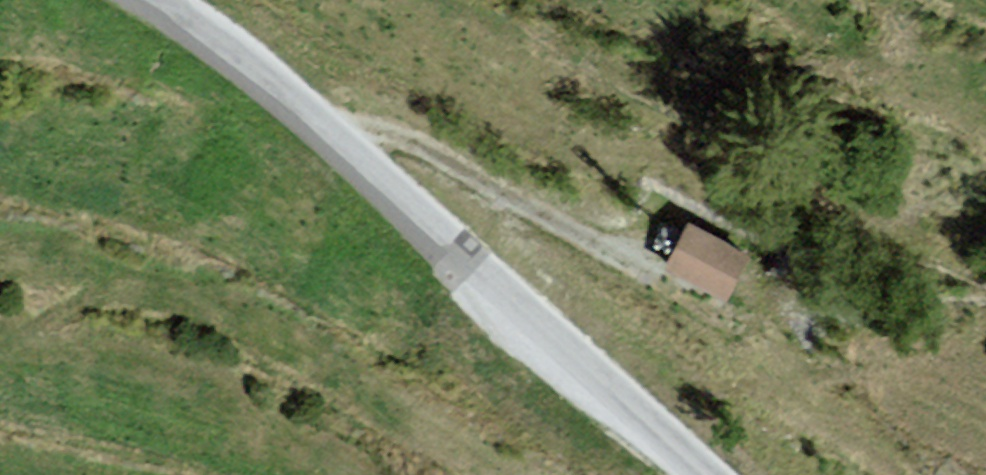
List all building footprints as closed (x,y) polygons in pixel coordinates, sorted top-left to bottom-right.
[(666,265),(722,293),(748,242),(692,214),(666,265)]
